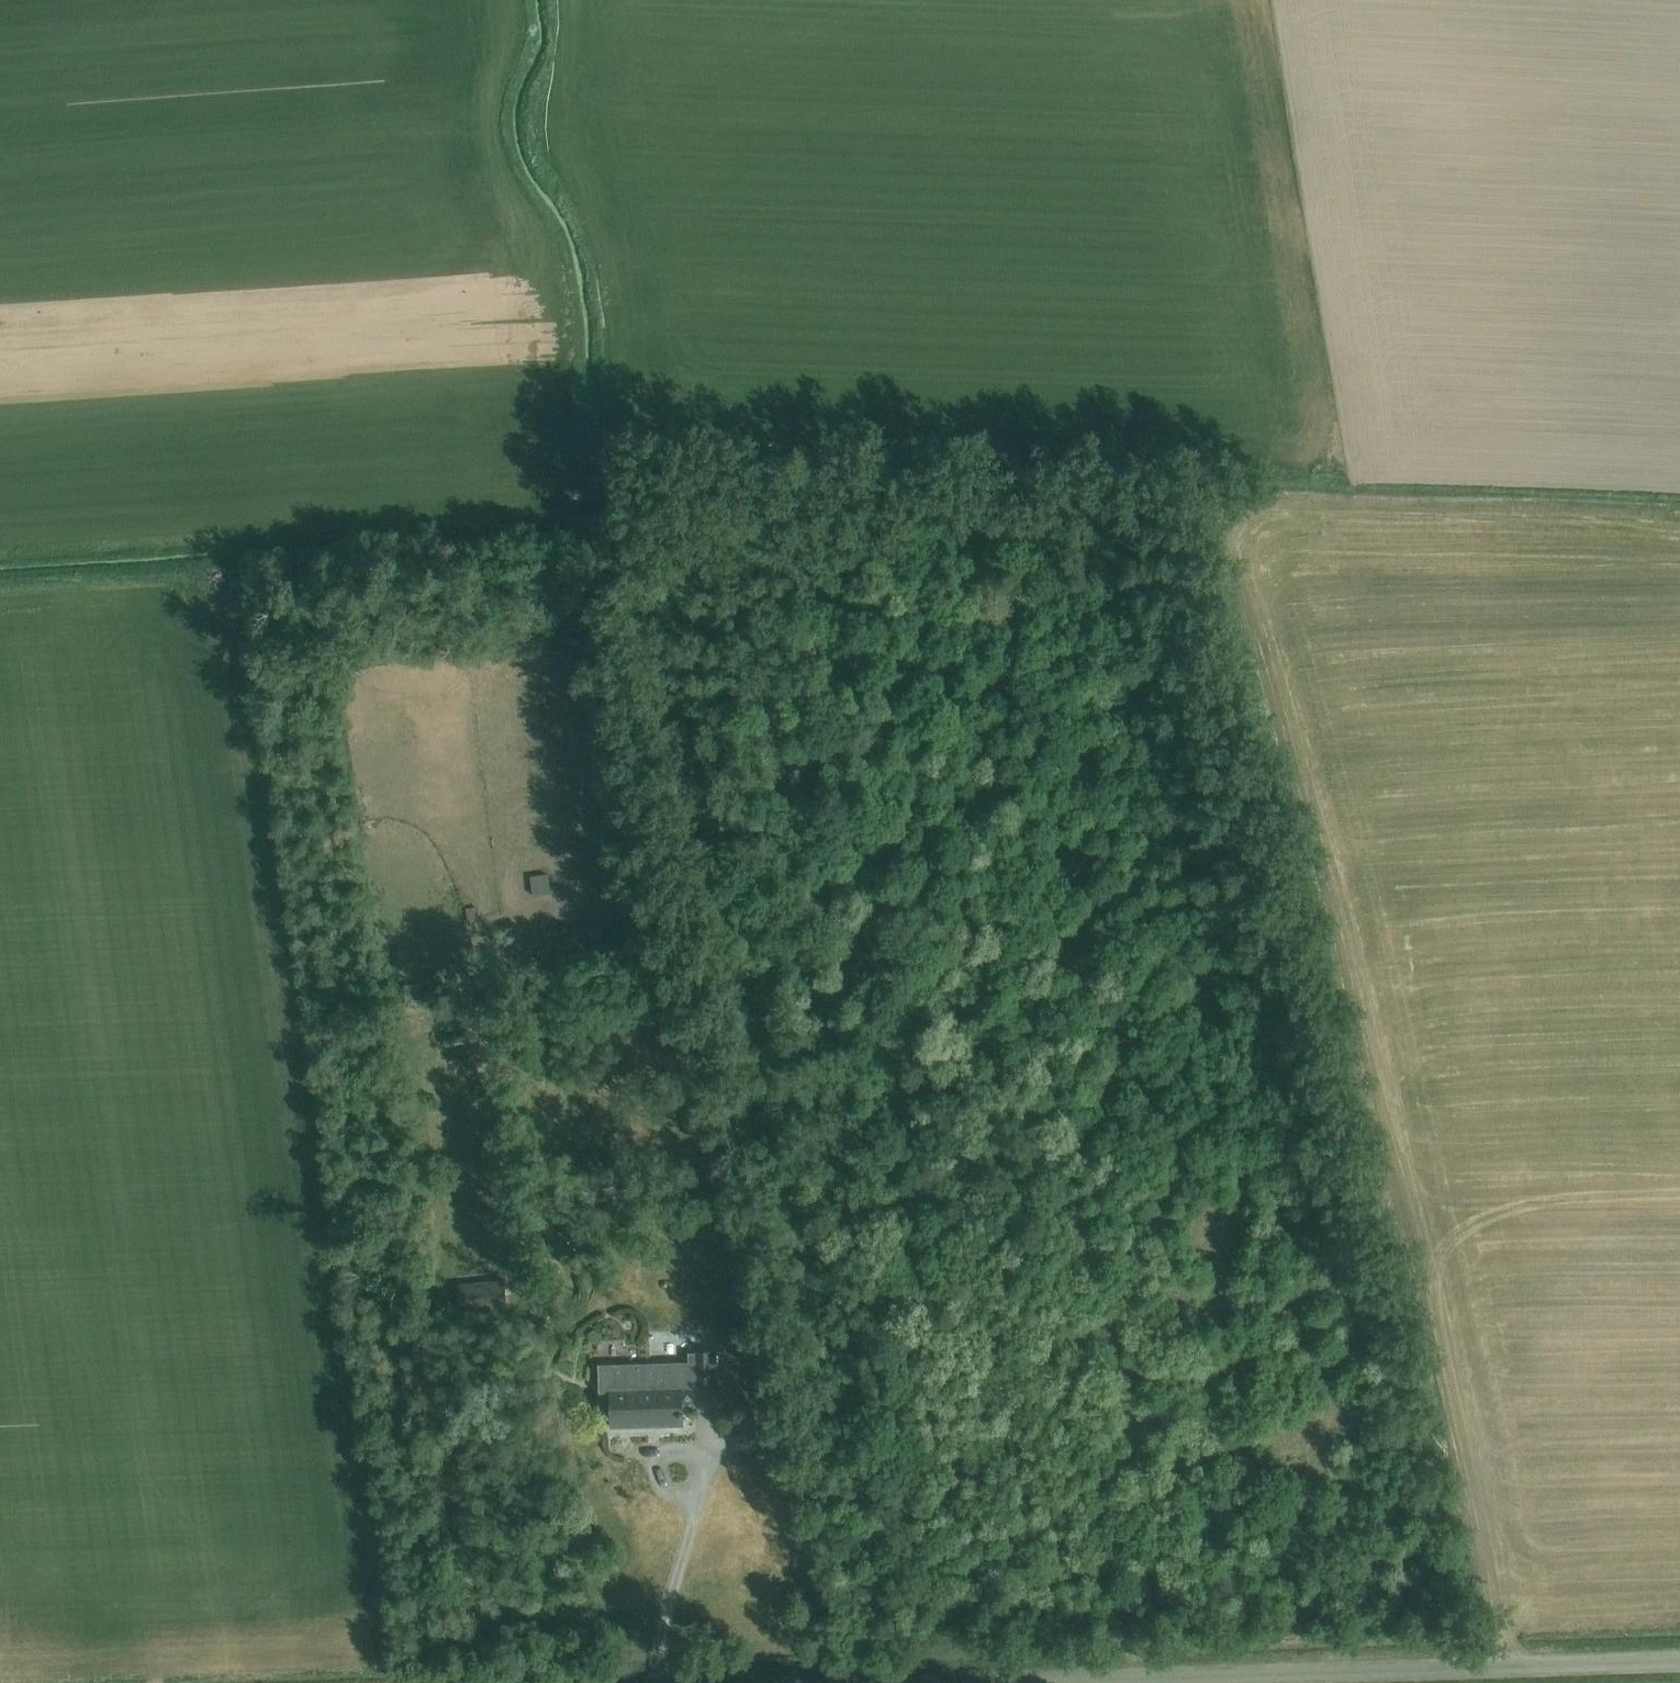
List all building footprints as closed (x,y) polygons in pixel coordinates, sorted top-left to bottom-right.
[(535,890),(552,890),(552,869),(535,870),(535,890)] [(492,1252),(463,1252),(463,1301),(507,1301),(507,1270),(492,1270),(492,1252)] [(695,1355),(696,1390),(717,1389),(716,1354),(695,1355)] [(612,1392),(613,1428),(684,1427),(683,1390),(612,1392)]
